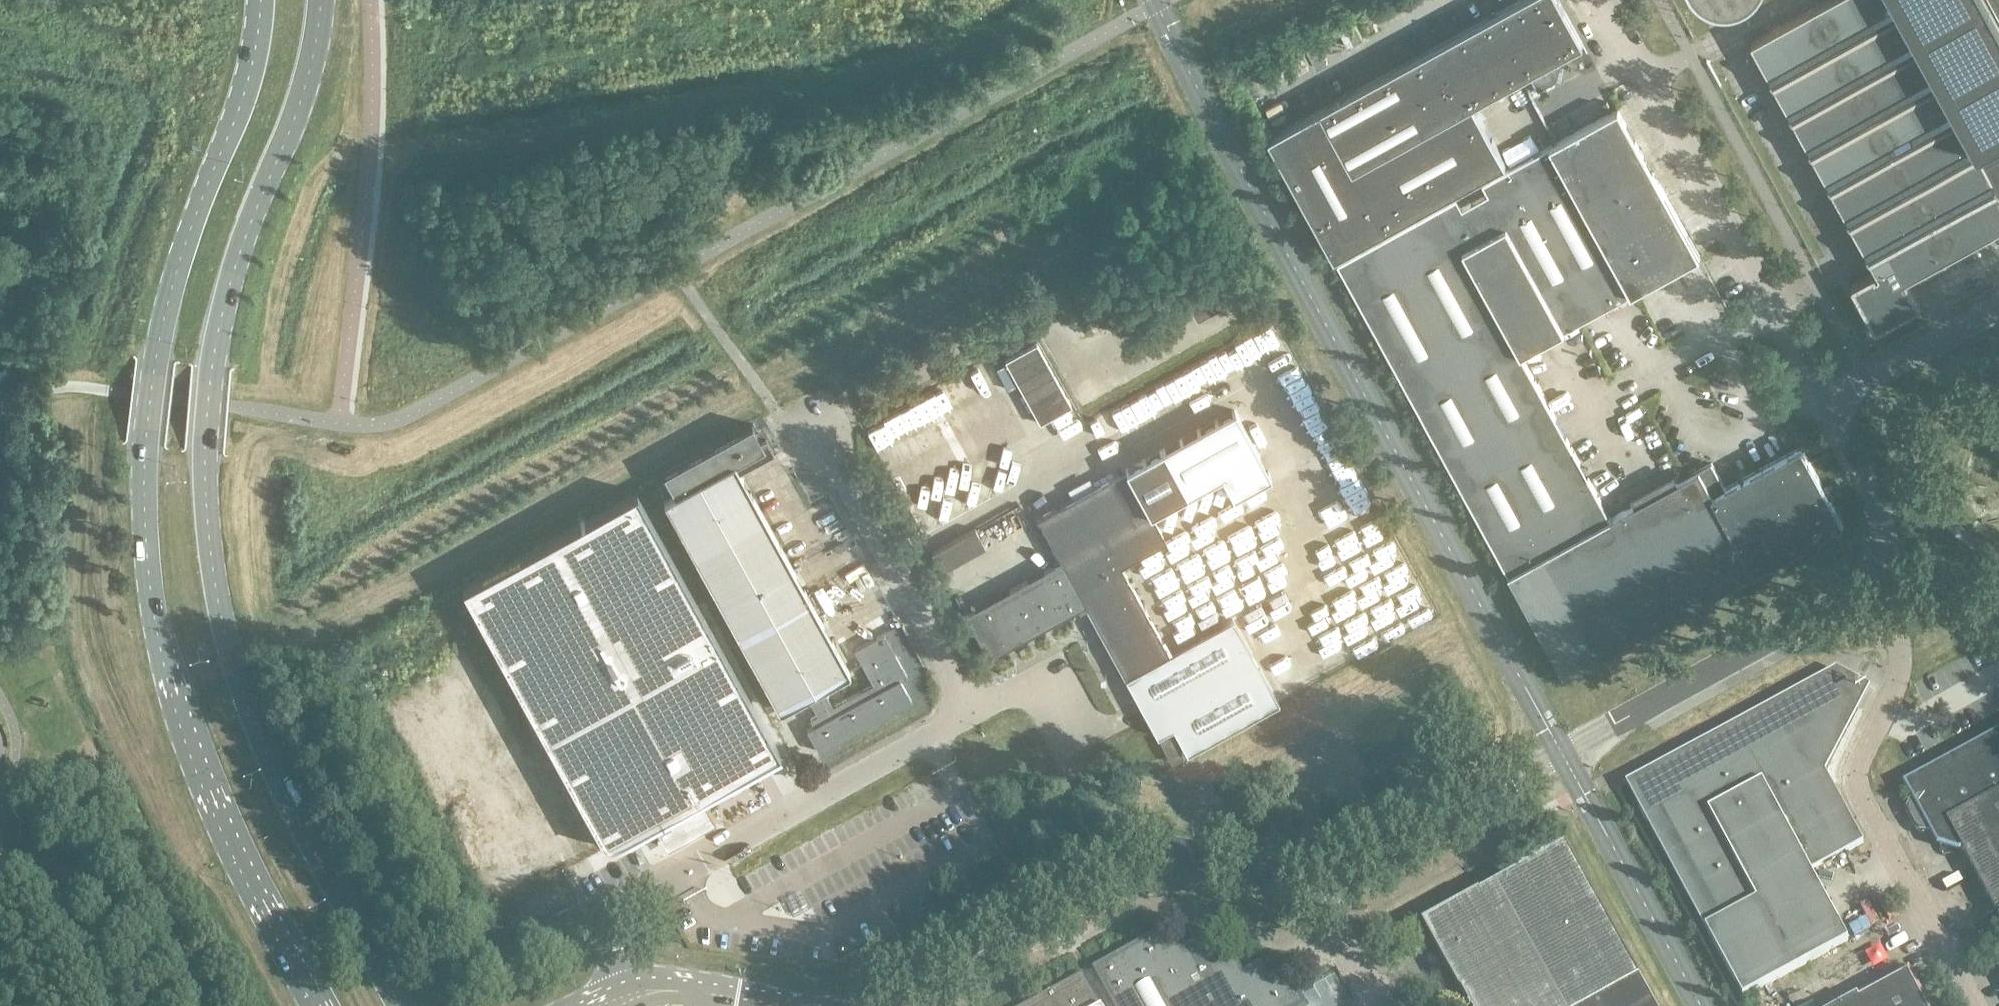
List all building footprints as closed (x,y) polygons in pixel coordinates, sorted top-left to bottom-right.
[(1554,0),(1523,0),(1266,141),(1332,260),(1502,165),(1470,107),(1527,75),(1536,92),(1554,82),(1561,57),(1579,46),(1554,0)] [(1983,0),(1827,0),(1748,44),(1874,273),(1849,287),(1850,289),(1851,288),(1860,304),(1858,305),(1872,330),(1874,329),(1873,328),(1900,313),(1901,315),(1916,307),(1904,284),(1902,285),(1903,287),(1901,288),(1898,282),(1901,280),(1902,281),(1998,228),(1998,29),(1983,0)] [(1700,256),(1618,108),(1483,182),(1488,192),(1462,206),(1457,196),(1338,262),(1565,675),(1844,522),(1824,488),(1816,473),(1801,446),(1726,487),(1712,462),(1610,518),(1521,354),(1700,256)] [(1220,264),(1180,287),(1197,319),(1237,297),(1220,264)] [(1035,341),(1004,359),(1040,422),(1071,404),(1035,341)] [(1233,618),(1170,653),(1118,557),(1162,534),(1151,515),(1221,477),(1232,498),(1269,478),(1232,411),(1038,518),(1061,560),(964,613),(988,657),(1086,603),(1158,736),(1174,727),(1188,752),(1279,702),(1233,618)] [(674,492),(663,498),(779,709),(806,694),(817,715),(810,719),(814,725),(807,729),(819,751),(912,700),(900,680),(907,676),(895,653),(888,657),(880,643),(858,656),(866,671),(874,667),(881,679),(832,706),(821,686),(849,671),(738,468),(773,449),(765,434),(760,437),(752,423),(663,472),(674,492)] [(462,586),(605,848),(658,819),(666,835),(710,810),(702,795),(780,752),(636,490),(462,586)] [(975,528),(931,552),(942,571),(986,547),(975,528)] [(1844,685),(1836,670),(1650,771),(1644,774),(1626,783),(1705,930),(1706,929),(1743,998),(1848,941),(1839,924),(1810,871),(1826,863),(1827,863),(1846,853),(1864,842),(1840,798),(1826,772),(1858,710),(1849,694),(1853,688),(1845,684),(1844,685)] [(1172,734),(1161,740),(1160,741),(1172,762),(1184,755),(1172,734)] [(1908,784),(1916,799),(1914,802),(1913,806),(1913,810),(1913,814),(1918,823),(1921,826),(1925,828),(1928,829),(1932,829),(1941,844),(1955,837),(1996,910),(1998,908),(1998,735),(1908,784)] [(651,829),(646,832),(651,840),(656,837),(651,829)] [(1424,925),(1469,1005),(1654,1005),(1566,846),(1424,925)] [(1092,969),(1112,1005),(1304,1005),(1286,973),(1269,982),(1260,965),(1243,974),(1234,957),(1217,966),(1208,949),(1200,954),(1195,945),(1186,950),(1182,942),(1165,951),(1156,934),(1092,969)] [(1892,978),(1893,981),(1876,990),(1875,988),(1841,1005),(1929,1005),(1928,1003),(1925,1005),(1915,988),(1919,986),(1909,968),(1892,978)] [(1083,975),(1026,1005),(1100,1005),(1083,975)]
